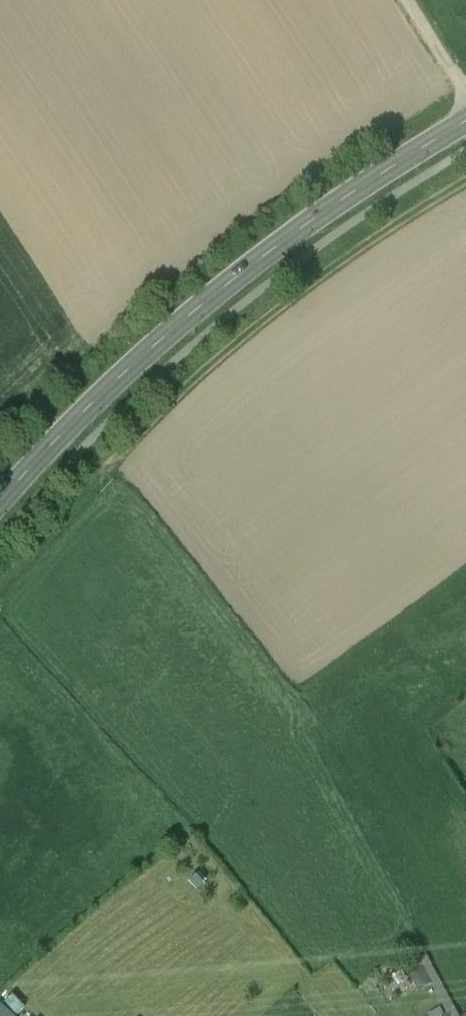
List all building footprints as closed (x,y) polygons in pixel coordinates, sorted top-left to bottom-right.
[(428,957),(411,966),(414,972),(409,974),(418,992),(432,984),(448,1012),(442,1015),(431,995),(409,1008),(413,1015),(460,1015),(428,957)] [(0,1001),(0,1015),(19,1015),(2,999),(0,1001)]
